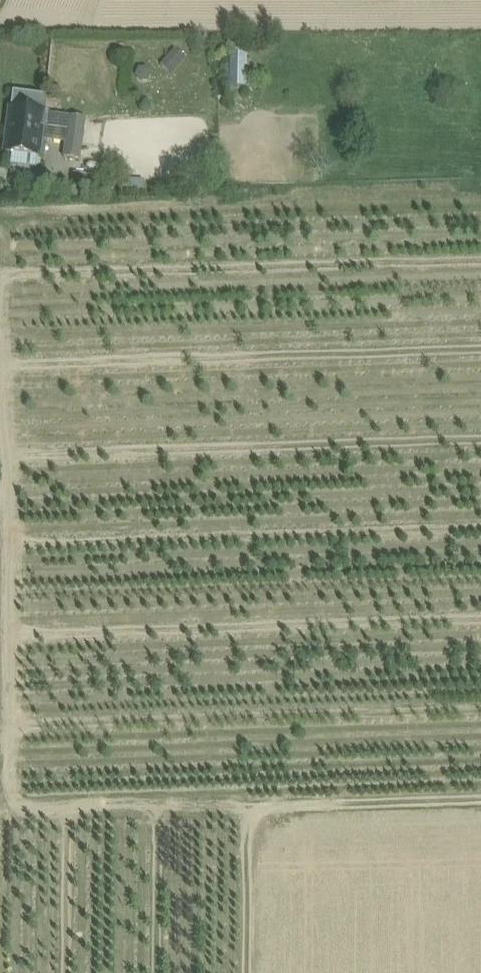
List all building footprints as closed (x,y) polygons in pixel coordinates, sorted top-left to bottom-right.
[(184,57),(174,48),(161,63),(170,72),(184,57)] [(245,49),(230,49),(231,87),(245,87),(245,49)] [(145,66),(137,67),(135,74),(139,80),(147,79),(150,72),(145,66)] [(46,97),(13,93),(11,110),(5,153),(38,157),(41,140),(42,128),(47,129),(49,115),(44,114),(46,97)] [(69,117),(49,115),(47,129),(42,128),(41,140),(66,143),(69,117)] [(85,119),(69,117),(66,143),(64,158),(79,160),(85,119)] [(211,119),(180,119),(180,135),(212,135),(211,119)] [(40,159),(12,156),(11,166),(38,170),(40,159)]
